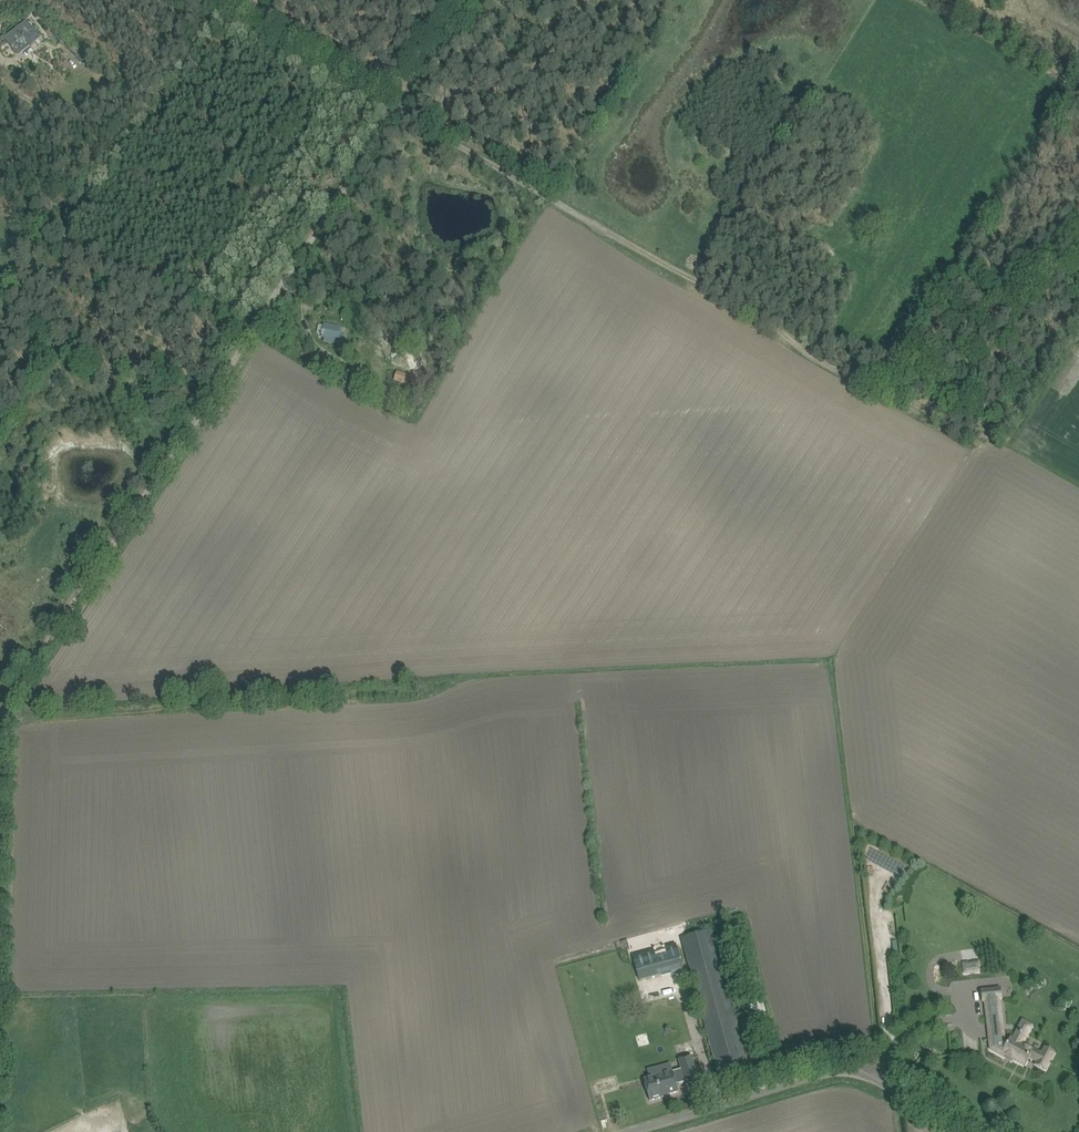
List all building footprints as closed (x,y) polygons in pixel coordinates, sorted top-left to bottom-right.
[(4,39),(17,55),(40,37),(27,21),(4,39)] [(63,73),(71,69),(68,63),(60,67),(63,73)] [(812,255),(823,262),(831,249),(821,242),(812,255)] [(340,329),(335,327),(324,325),(322,337),(325,338),(324,341),(335,343),(343,345),(345,335),(342,334),(343,329),(340,329)] [(397,374),(394,383),(414,389),(417,380),(397,374)] [(681,938),(714,1061),(717,1071),(747,1063),(711,929),(681,938)] [(980,963),(964,964),(964,973),(980,972),(980,963)] [(652,1023),(677,1017),(666,974),(641,980),(652,1023)] [(982,991),(983,1001),(985,1001),(987,1024),(1002,1023),(1000,999),(1001,999),(1000,989),(982,991)] [(584,1044),(599,1039),(595,1026),(580,1031),(584,1044)] [(1045,1048),(1041,1054),(1023,1044),(1026,1037),(1022,1035),(1023,1034),(1021,1033),(1021,1034),(1017,1032),(1013,1039),(1012,1038),(1009,1043),(1005,1040),(1004,1037),(989,1039),(991,1049),(1006,1058),(1007,1056),(1025,1066),(1029,1058),(1037,1062),(1036,1065),(1045,1070),(1054,1053),(1045,1048)] [(651,1078),(644,1080),(650,1101),(663,1098),(663,1097),(669,1095),(678,1092),(676,1085),(685,1083),(686,1086),(699,1082),(692,1056),(679,1060),(682,1070),(663,1075),(661,1069),(650,1072),(651,1078)]
